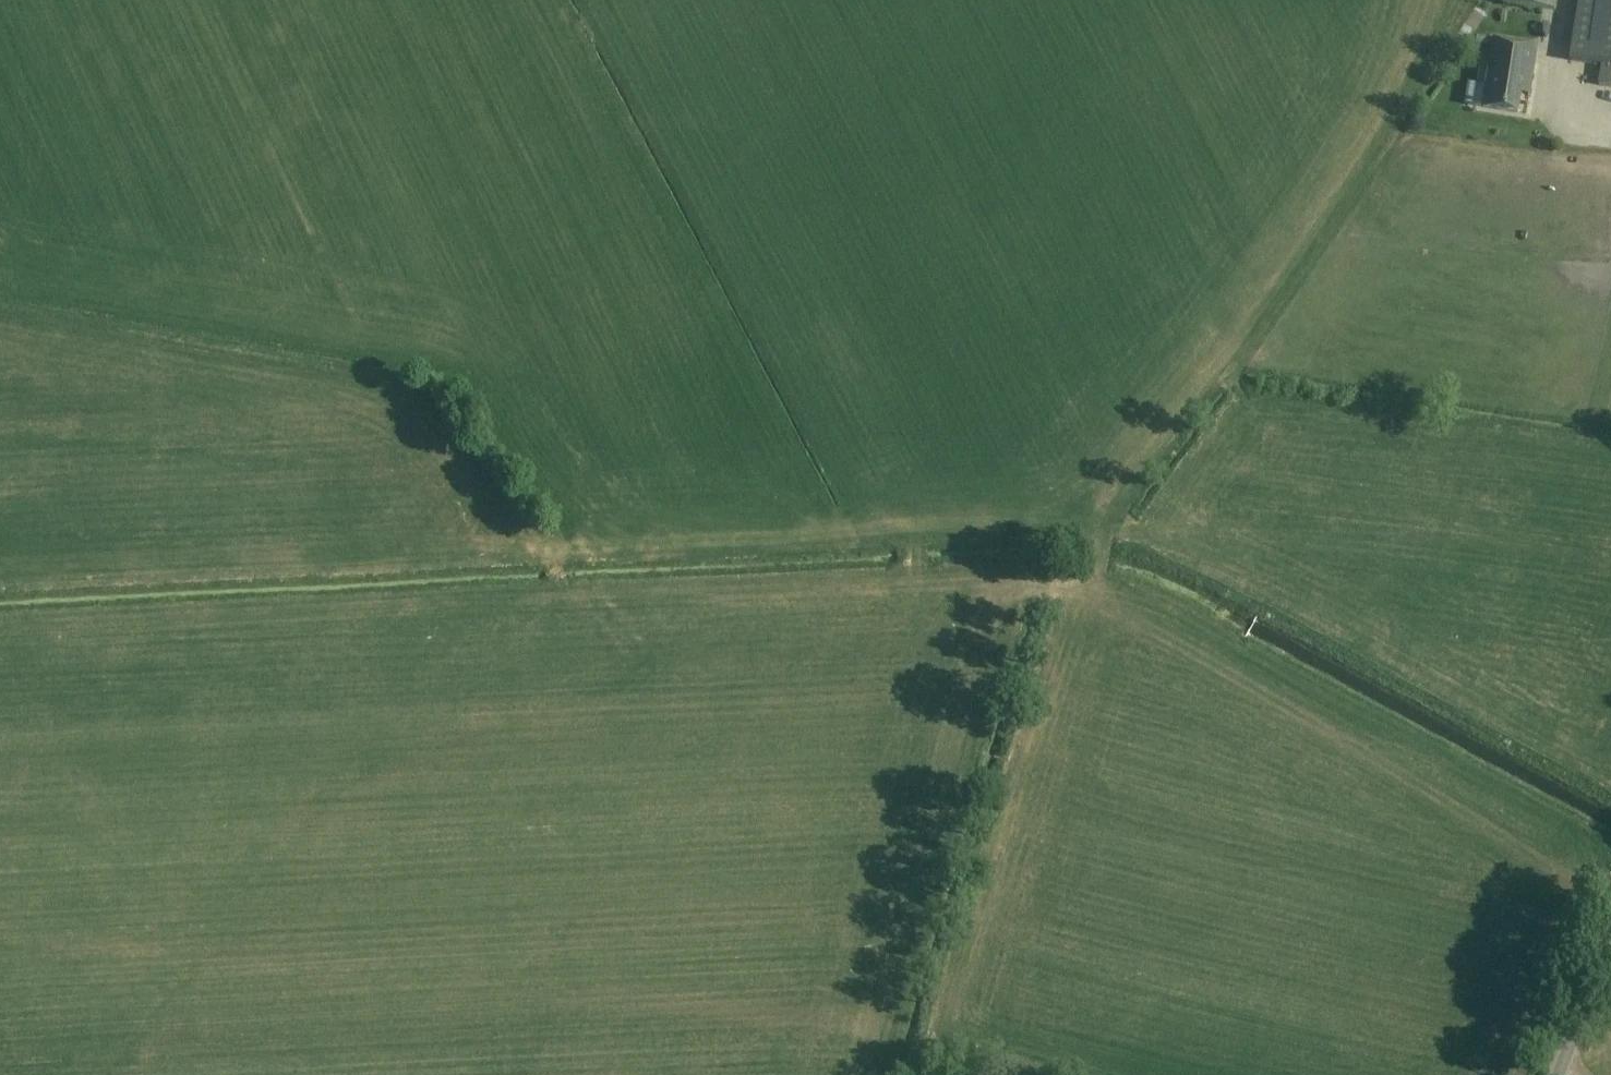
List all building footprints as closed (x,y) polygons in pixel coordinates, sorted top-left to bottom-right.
[(1504,5),(1557,13),(1559,0),(1505,0),(1504,5)] [(1572,62),(1604,67),(1601,87),(1610,88),(1610,0),(1582,0),(1572,62)] [(1533,81),(1539,46),(1496,40),(1485,108),(1519,114),(1525,79),(1533,81)]
